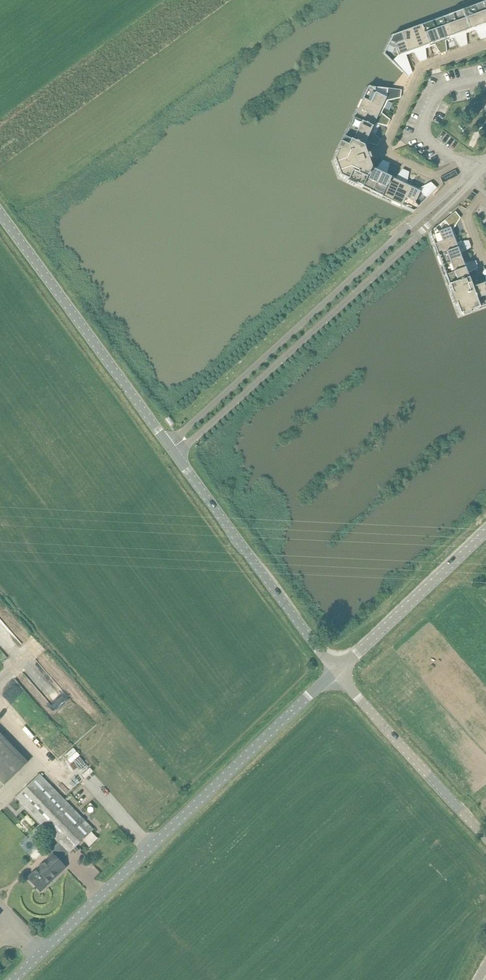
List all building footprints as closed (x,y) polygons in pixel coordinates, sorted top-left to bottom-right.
[(482,1),(472,4),(484,38),(485,38),(485,12),(482,1)] [(484,38),(472,4),(462,8),(470,32),(475,30),(481,40),(484,38)] [(466,34),(470,32),(462,8),(451,12),(464,46),(467,45),(466,34)] [(464,46),(451,12),(441,15),(450,39),(454,38),(460,47),(464,46)] [(445,41),(450,39),(441,15),(431,19),(443,53),(447,52),(445,41)] [(443,53),(431,19),(421,23),(430,47),(434,45),(440,54),(443,53)] [(425,48),(430,47),(421,23),(411,26),(423,60),(427,59),(425,48)] [(423,60),(411,26),(401,30),(409,54),(414,52),(420,62),(423,60)] [(406,55),(409,54),(401,30),(390,34),(382,52),(408,77),(412,73),(406,55)] [(401,90),(366,86),(360,98),(383,109),(387,101),(400,98),(401,90)] [(360,98),(356,108),(388,123),(390,120),(381,113),(383,109),(360,98)] [(351,118),(374,128),(376,124),(387,126),(388,123),(356,108),(351,118)] [(351,118),(346,127),(379,143),(381,139),(372,133),(374,128),(351,118)] [(346,127),(342,137),(365,148),(367,144),(378,146),(379,143),(346,127)] [(342,137),(331,160),(338,179),(361,190),(372,166),(370,166),(367,167),(364,165),(363,162),(370,159),(368,154),(361,157),(360,154),(361,151),(364,150),(365,148),(342,137)] [(376,169),(372,166),(361,190),(371,194),(386,161),(383,160),(376,169)] [(389,163),(386,161),(371,194),(380,199),(391,176),(387,174),(389,163)] [(380,199),(390,204),(406,171),(402,169),(396,178),(391,176),(380,199)] [(458,175),(455,170),(440,178),(442,183),(458,175)] [(406,171),(390,204),(400,208),(411,185),(407,183),(409,172),(406,171)] [(419,189),(411,185),(400,208),(412,214),(437,188),(431,182),(419,189)] [(461,206),(466,209),(477,195),(472,192),(461,206)] [(427,234),(430,243),(432,246),(456,237),(453,229),(460,218),(455,212),(427,234)] [(432,246),(435,256),(470,244),(468,241),(458,242),(456,237),(432,246)] [(439,267),(463,258),(462,253),(471,247),(470,244),(435,256),(439,267)] [(439,267),(443,277),(477,264),(476,261),(465,262),(463,258),(439,267)] [(443,277),(446,287),(471,278),(469,274),(474,270),(476,271),(478,268),(477,264),(443,277)] [(471,287),(471,286),(469,280),(471,279),(471,278),(446,287),(458,318),(479,311),(471,287)] [(471,286),(471,287),(479,311),(485,308),(485,297),(481,283),(471,286)] [(39,774),(15,798),(68,853),(93,829),(39,774)] [(25,818),(20,822),(27,830),(32,826),(25,818)] [(53,854),(27,878),(40,892),(66,867),(53,854)]
